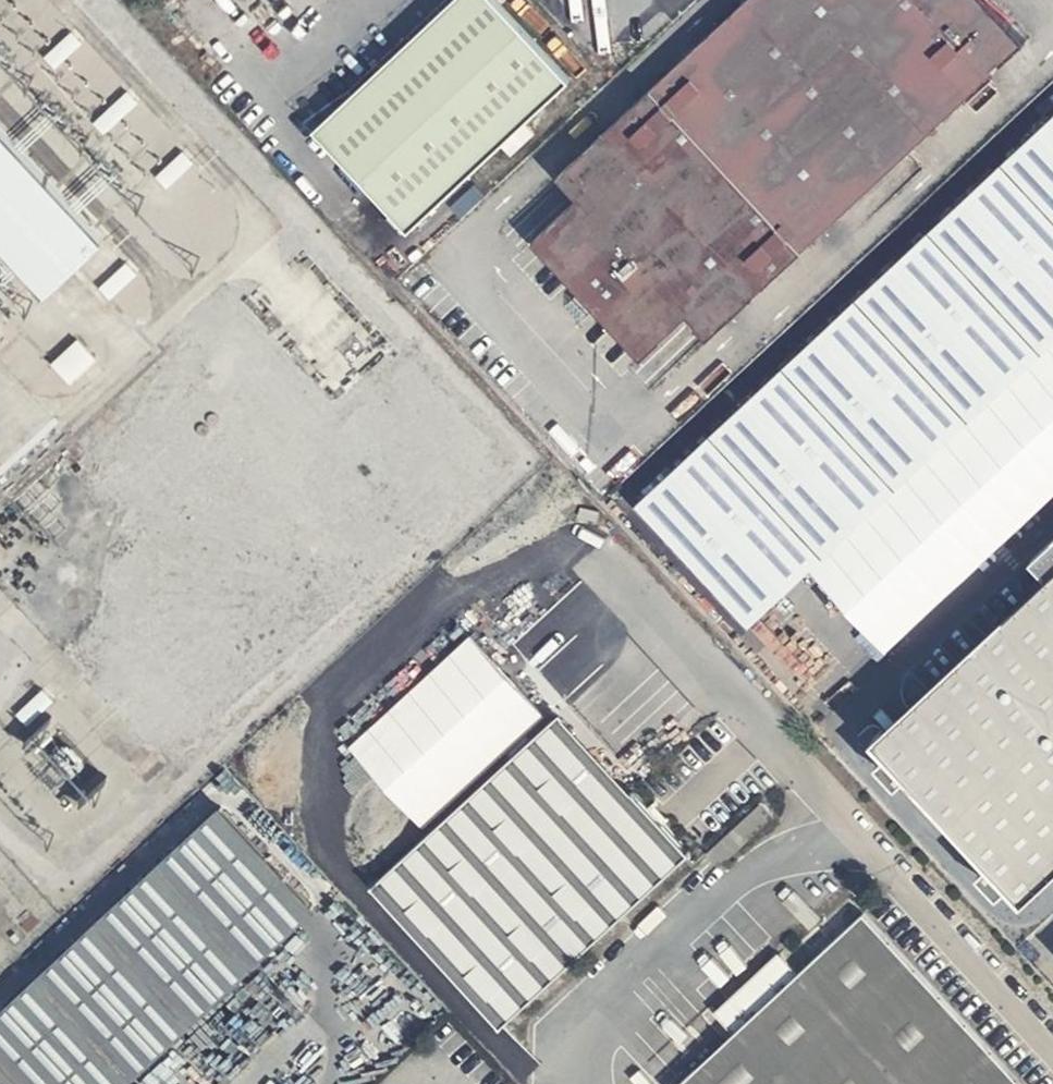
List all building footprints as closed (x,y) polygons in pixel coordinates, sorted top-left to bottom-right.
[(500,0),(458,0),(318,131),(412,235),(576,83),(500,0)] [(987,0),(752,0),(563,178),(588,202),(543,240),(648,357),(692,319),(711,339),(1026,44),(987,0)] [(75,34),(49,57),(60,70),(86,47),(75,34)] [(128,95),(98,124),(109,137),(140,108),(128,95)] [(642,507),(677,547),(749,629),(1052,349),(1052,123),(642,507)] [(107,236),(0,124),(0,246),(45,293),(107,236)] [(185,155),(162,176),(174,189),(197,169),(185,155)] [(129,265),(105,287),(117,299),(142,278),(129,265)] [(81,339),(55,363),(77,385),(102,361),(81,339)] [(867,745),(1018,909),(1052,878),(1052,543),(1028,567),(1043,589),(867,745)] [(693,855),(563,712),(550,722),(471,634),(349,750),(428,834),(372,884),(503,1027),(693,855)] [(53,701),(43,690),(17,714),(27,725),(53,701)] [(224,808),(0,1013),(0,1060),(22,1083),(136,1083),(172,1051),(265,966),(320,912),(224,808)] [(865,916),(802,976),(778,952),(717,1011),(737,1035),(688,1083),(1022,1083),(865,916)]
